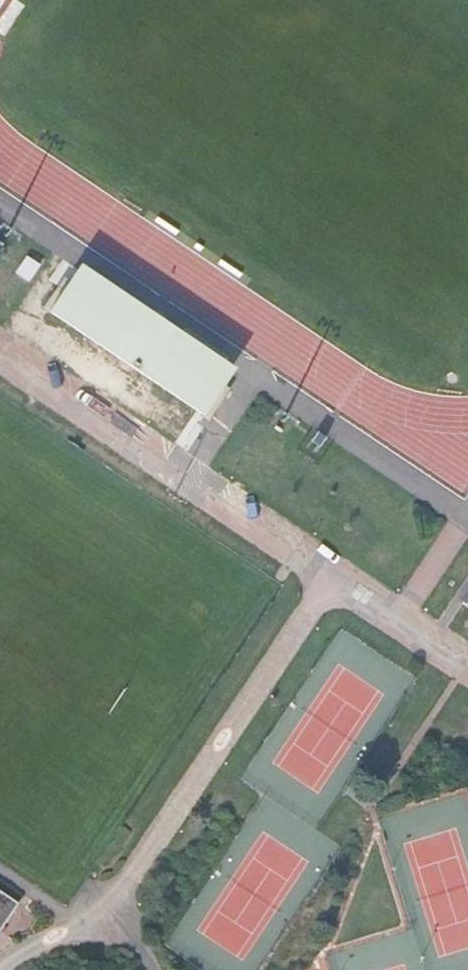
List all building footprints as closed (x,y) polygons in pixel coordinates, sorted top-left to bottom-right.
[(29,281),(40,265),(28,257),(17,273),(29,281)] [(232,373),(79,270),(50,311),(205,415),(232,373)] [(458,604),(467,610),(467,589),(458,604)] [(19,904),(0,891),(0,932),(19,904)]
